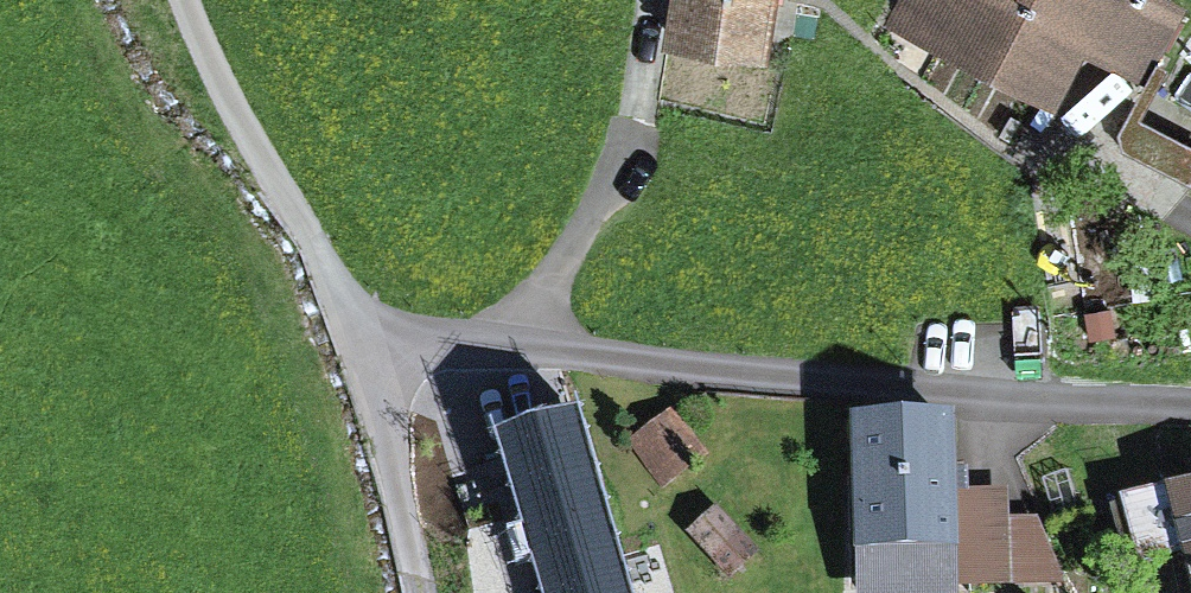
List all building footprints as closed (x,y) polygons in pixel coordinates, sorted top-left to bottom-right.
[(660,56),(768,71),(778,0),(668,0),(660,56)] [(887,24),(1107,137),(1178,1),(1177,0),(899,0),(887,24)] [(492,428),(540,592),(631,592),(575,403),(492,428)] [(709,459),(678,417),(631,451),(662,493),(709,459)] [(849,431),(852,592),(959,592),(956,428),(849,431)] [(1169,482),(1190,578),(1190,477),(1169,482)] [(758,553),(716,511),(685,541),(728,583),(758,553)]
